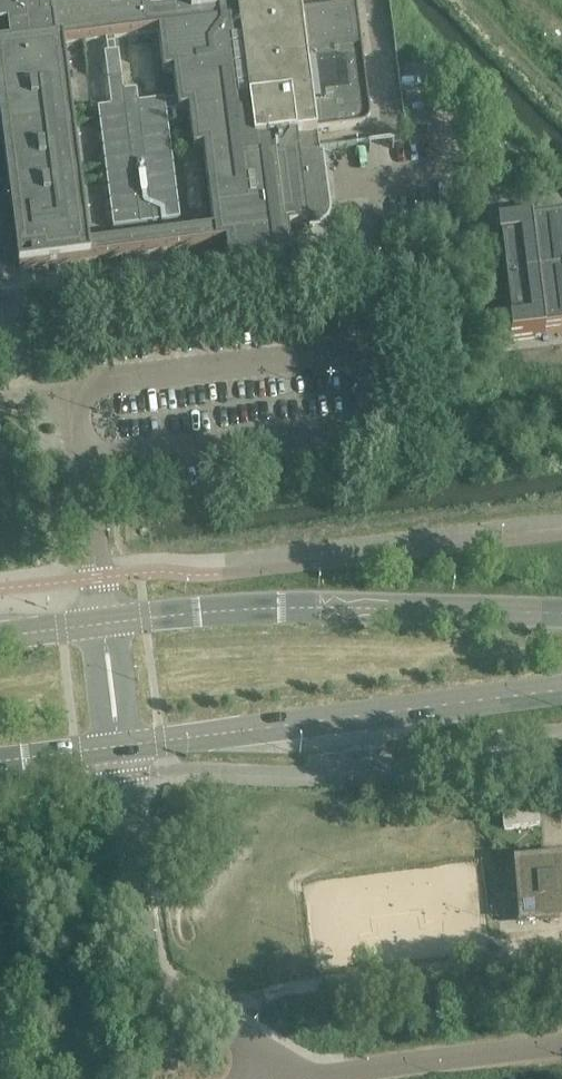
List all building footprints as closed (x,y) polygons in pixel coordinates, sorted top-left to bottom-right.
[(19,269),(225,243),(228,267),(292,260),(288,225),(307,222),(317,221),(320,220),(323,217),(326,214),(326,209),(319,153),(319,151),(316,133),(358,127),(361,127),(363,126),(364,126),(365,125),(367,124),(368,123),(368,122),(369,120),(370,118),(370,116),(370,113),(369,109),(356,6),(301,13),(299,0),(239,0),(236,0),(166,0),(167,9),(52,25),(48,0),(0,0),(0,121),(19,269)] [(518,149),(495,152),(501,197),(524,194),(518,149)] [(317,221),(307,222),(308,227),(317,226),(323,224),(328,220),(330,214),(331,208),(324,152),(319,153),(326,209),(326,214),(323,217),(320,220),(317,221)] [(531,224),(531,223),(496,228),(498,243),(500,243),(507,242),(510,264),(503,265),(510,324),(508,325),(510,341),(545,336),(545,335),(561,333),(561,221),(531,224)] [(150,534),(149,527),(140,528),(141,535),(150,534)] [(522,921),(518,875),(517,861),(512,862),(518,926),(559,922),(559,918),(545,919),(545,913),(535,914),(536,920),(522,921)] [(561,918),(561,863),(554,864),(517,867),(518,875),(522,921),(536,920),(536,914),(545,913),(545,919),(559,918),(561,918)]
